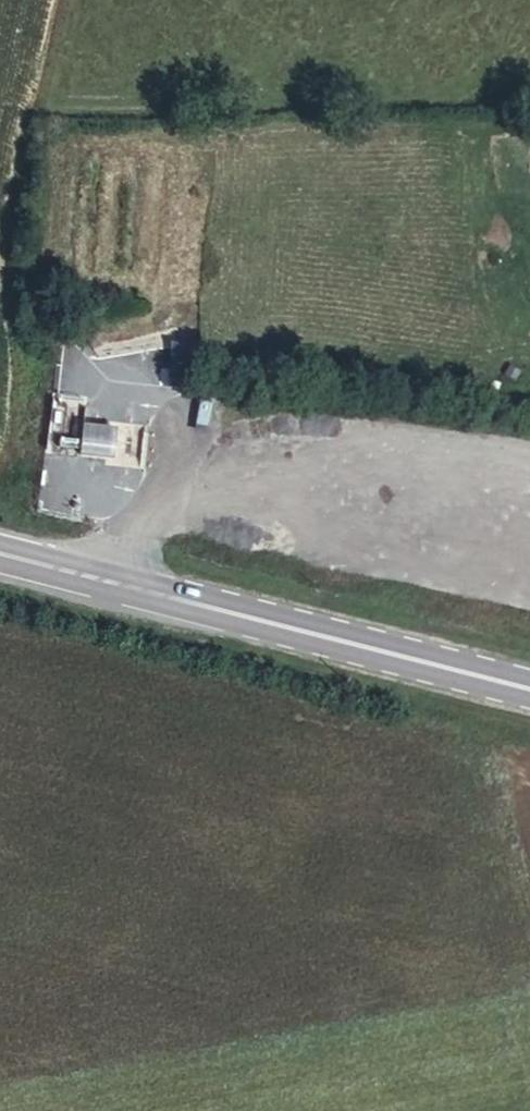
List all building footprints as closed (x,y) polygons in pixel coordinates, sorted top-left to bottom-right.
[(121,418),(85,419),(86,459),(122,458),(121,418)]
